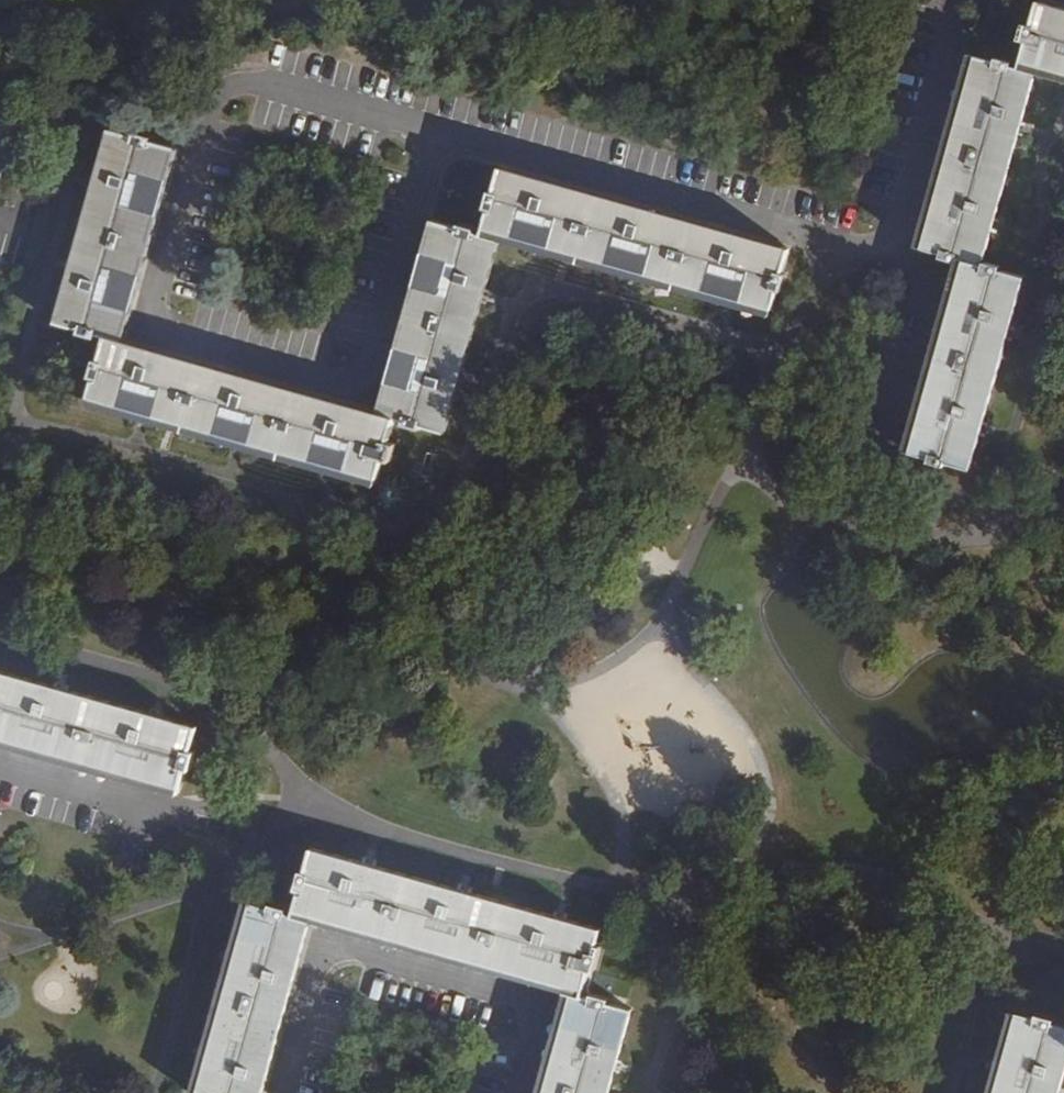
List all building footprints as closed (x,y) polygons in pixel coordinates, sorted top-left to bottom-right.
[(1020,69),(1035,73),(1063,81),(1063,10),(1038,3),(1031,25),(1027,24),(1022,40),(1026,41),(1020,69)] [(941,258),(956,262),(957,257),(982,263),(1035,73),(1020,69),(1012,67),(1014,62),(997,57),(996,61),(970,54),(916,246),(942,253),(941,258)] [(15,126),(0,122),(0,178),(3,167),(7,168),(10,152),(8,151),(15,126)] [(97,333),(107,335),(122,341),(176,148),(150,141),(151,138),(136,134),(134,136),(112,130),(56,322),(82,328),(80,333),(95,337),(97,333)] [(484,234),(500,240),(770,316),(778,288),(782,289),(786,274),(782,273),(789,248),(503,167),(496,192),(491,191),(487,207),(491,209),(484,234)] [(378,413),(395,417),(405,420),(403,424),(419,428),(420,424),(446,431),(500,240),(484,234),(477,234),(478,229),(463,225),(461,229),(434,221),(378,413)] [(957,257),(956,262),(906,449),(932,457),(930,462),(944,466),(946,462),(970,469),(1025,277),(999,270),(1001,266),(987,262),(986,265),(982,263),(957,257)] [(122,341),(107,335),(100,360),(95,359),(90,376),(95,377),(88,403),(375,485),(383,458),(391,460),(395,445),(387,443),(395,417),(378,413),(122,341)] [(0,672),(0,745),(177,794),(186,767),(190,767),(194,753),(190,752),(197,727),(0,672)] [(566,992),(582,997),(589,970),(594,971),(600,947),(596,945),(600,929),(315,849),(307,873),(302,871),(297,888),(303,890),(295,916),(310,920),(566,992)] [(295,916),(286,913),(288,908),(271,903),(268,909),(244,903),(191,1092),(193,1092),(264,1092),(310,920),(295,916)] [(633,1011),(607,1004),(609,998),(593,993),(591,999),(582,997),(566,992),(539,1092),(609,1092),(633,1011)] [(1051,1024),(1053,1018),(1037,1013),(1034,1018),(1010,1012),(987,1092),(1060,1092),(1063,1080),(1063,1028),(1051,1024)]
